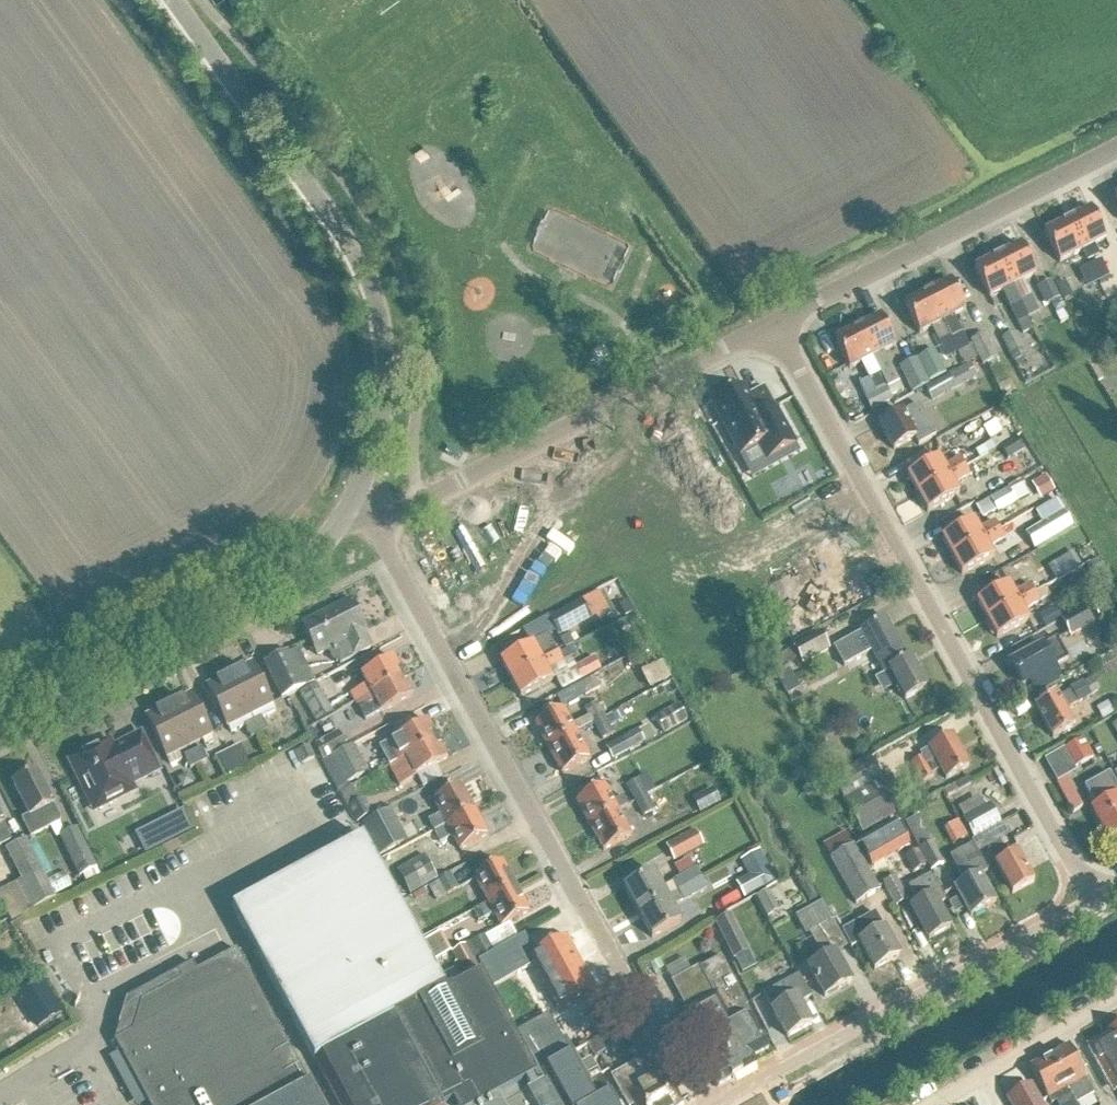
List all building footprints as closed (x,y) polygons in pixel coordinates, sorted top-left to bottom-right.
[(1091,213),(1068,224),(1083,254),(1088,263),(1099,258),(1095,249),(1106,243),(1091,213)] [(1068,224),(1045,236),(1060,266),(1083,254),(1068,224)] [(1023,285),(1025,283),(1035,278),(1020,248),(998,260),(1028,320),(1040,314),(1031,298),(1030,299),(1023,285)] [(1033,330),(1028,320),(998,260),(975,272),(990,301),(1001,296),(1022,336),(1033,330)] [(1102,262),(1092,267),(1099,283),(1111,277),(1102,262)] [(1087,289),(1099,283),(1092,267),(1080,272),(1087,289)] [(1064,298),(1077,291),(1069,275),(1056,281),(1064,298)] [(1060,300),(1051,283),(1036,290),(1045,308),(1060,300)] [(954,319),(955,319),(966,313),(951,284),(928,295),(958,355),(964,368),(971,364),(971,365),(980,361),(983,368),(999,359),(987,335),(967,346),(954,319)] [(928,295),(905,307),(920,337),(931,331),(946,361),(958,355),(928,295)] [(879,320),(857,331),(879,375),(887,392),(898,386),(900,385),(884,355),(895,350),(879,320)] [(857,331),(834,343),(849,373),(861,367),(868,381),(879,375),(857,331)] [(1026,358),(1015,334),(1001,340),(1012,364),(1026,358)] [(918,360),(930,383),(945,376),(939,364),(934,353),(918,360)] [(930,383),(918,360),(900,369),(915,396),(926,389),(932,386),(930,383)] [(965,369),(927,390),(934,404),(958,390),(977,379),(970,366),(965,369)] [(893,403),(887,392),(879,375),(868,381),(876,395),(867,399),(866,399),(873,413),(893,403)] [(744,389),(711,407),(740,459),(759,448),(767,464),(796,448),(775,410),(760,418),(744,389)] [(918,406),(879,428),(893,453),(914,441),(919,448),(935,437),(918,406)] [(994,423),(983,430),(990,442),(1002,435),(994,423)] [(1016,440),(1000,450),(1007,461),(1023,451),(1016,440)] [(938,460),(907,477),(917,496),(963,470),(959,463),(944,471),(938,460)] [(968,478),(963,470),(917,496),(927,514),(958,497),(953,486),(968,478)] [(1047,474),(1034,480),(1042,496),(1054,490),(1047,474)] [(989,501),(976,508),(982,520),(996,512),(997,515),(1016,505),(1009,491),(989,501)] [(1071,529),(1062,515),(1025,538),(1034,552),(1071,529)] [(973,523),(942,540),(952,558),(998,533),(994,525),(979,534),(973,523)] [(1003,541),(998,533),(952,558),(962,577),(994,559),(988,549),(1003,541)] [(1060,563),(1030,576),(1035,589),(1065,576),(1060,563)] [(816,564),(766,592),(779,614),(774,617),(782,631),(808,616),(801,602),(829,587),(816,564)] [(1105,575),(1090,583),(1098,597),(1113,589),(1105,575)] [(1008,586),(977,604),(987,622),(1034,596),(1030,588),(1014,597),(1008,586)] [(1034,596),(987,622),(997,641),(1029,623),(1023,612),(1038,604),(1034,596)] [(582,603),(549,621),(558,638),(591,621),(582,603)] [(351,604),(302,628),(317,659),(326,654),(329,653),(334,662),(337,663),(338,663),(339,665),(340,666),(372,650),(364,635),(366,634),(351,604)] [(1091,607),(1061,623),(1070,639),(1101,623),(1091,607)] [(862,636),(833,651),(843,670),(851,665),(872,654),(884,678),(875,683),(882,697),(896,689),(904,704),(926,692),(910,661),(907,663),(885,621),(861,634),(862,636)] [(570,636),(560,642),(565,651),(575,646),(570,636)] [(792,650),(792,651),(792,652),(793,653),(800,667),(801,666),(810,662),(828,652),(820,636),(802,646),(801,646),(792,650)] [(547,638),(500,664),(510,682),(557,657),(547,638)] [(1042,648),(1011,666),(1022,686),(1029,683),(1035,695),(1061,681),(1054,668),(1067,661),(1056,641),(1043,649),(1042,648)] [(569,650),(557,657),(510,682),(520,700),(552,683),(546,673),(562,665),(561,663),(573,656),(569,650)] [(287,654),(264,666),(282,701),(315,685),(307,670),(298,674),(287,654)] [(351,697),(356,705),(403,679),(393,661),(361,678),(367,689),(351,697)] [(594,661),(575,671),(582,683),(600,673),(594,661)] [(252,666),(229,677),(253,724),(261,720),(275,713),(252,666)] [(789,672),(777,679),(782,689),(794,682),(789,672)] [(229,677),(207,689),(230,736),(244,729),(253,724),(229,677)] [(403,679),(356,705),(365,723),(412,698),(403,679)] [(1056,697),(1035,709),(1052,740),(1073,728),(1064,712),(1077,705),(1099,693),(1092,681),(1088,683),(1058,700),(1056,697)] [(301,694),(304,701),(317,724),(334,715),(317,686),(301,694)] [(191,697),(169,708),(189,749),(202,743),(205,749),(215,744),(191,697)] [(1106,704),(1096,710),(1102,721),(1113,715),(1106,704)] [(597,705),(585,712),(589,718),(594,727),(605,721),(597,705)] [(677,707),(654,720),(663,735),(686,722),(677,707)] [(189,749),(169,708),(146,719),(171,768),(182,762),(178,754),(189,749)] [(563,711),(535,727),(548,752),(576,736),(594,727),(589,718),(571,727),(563,711)] [(621,712),(612,717),(616,725),(626,720),(621,712)] [(261,720),(253,724),(259,737),(268,733),(261,720)] [(602,742),(614,736),(605,721),(594,727),(602,742)] [(259,737),(253,724),(244,729),(250,741),(259,737)] [(427,725),(395,742),(380,750),(389,768),(437,743),(427,725)] [(646,745),(639,732),(606,749),(614,762),(646,745)] [(576,736),(548,752),(561,777),(590,761),(576,736)] [(940,772),(946,782),(969,769),(952,737),(920,755),(922,759),(910,766),(921,786),(933,779),(931,777),(940,772)] [(102,749),(70,765),(81,785),(95,814),(99,812),(134,794),(130,787),(159,773),(141,738),(125,746),(115,751),(111,744),(102,749)] [(1082,741),(1065,751),(1075,769),(1093,760),(1082,741)] [(446,761),(437,743),(389,768),(400,788),(417,779),(416,777),(446,761)] [(367,774),(353,748),(332,759),(346,786),(367,774)] [(307,749),(295,756),(301,767),(313,760),(307,749)] [(201,751),(192,755),(198,767),(207,763),(201,751)] [(190,772),(198,767),(192,755),(184,759),(190,772)] [(833,782),(863,836),(901,814),(871,760),(833,782)] [(53,808),(54,807),(37,774),(13,786),(29,818),(21,822),(30,840),(62,825),(53,808)] [(1084,789),(1096,810),(1092,812),(1109,843),(1116,838),(1116,802),(1115,799),(1116,798),(1116,790),(1109,775),(1084,789)] [(626,789),(634,804),(647,798),(639,782),(626,789)] [(439,815),(428,821),(434,834),(439,831),(446,828),(474,813),(461,788),(433,804),(439,815)] [(604,789),(576,804),(590,829),(618,814),(628,809),(622,799),(613,804),(604,789)] [(647,798),(634,804),(642,819),(654,813),(647,798)] [(363,802),(348,810),(356,825),(371,817),(363,802)] [(963,822),(974,841),(1001,826),(990,807),(963,822)] [(387,852),(406,842),(389,811),(370,821),(387,852)] [(438,832),(434,834),(435,834),(439,843),(440,844),(440,843),(442,842),(451,838),(459,852),(478,842),(487,837),(475,815),(474,813),(446,828),(439,831),(439,832),(438,832)] [(618,814),(590,829),(603,854),(631,838),(618,814)] [(193,833),(184,815),(163,826),(172,843),(193,833)] [(10,843),(10,842),(3,828),(0,822),(0,848),(10,843)] [(895,823),(858,845),(872,869),(909,847),(895,823)] [(60,840),(80,880),(97,871),(77,831),(60,840)] [(675,863),(702,848),(693,833),(667,848),(675,863)] [(913,840),(932,872),(944,867),(933,846),(932,846),(927,834),(913,840)] [(532,1054),(526,1057),(514,1035),(481,974),(446,993),(430,963),(420,946),(363,840),(232,911),(250,945),(337,1104),(561,1104),(532,1054)] [(17,886),(31,914),(56,901),(27,842),(7,852),(22,883),(17,886)] [(1013,896),(1034,884),(1018,854),(1009,859),(1000,843),(988,849),(997,866),(996,866),(1013,896)] [(832,860),(857,906),(881,893),(855,847),(832,860)] [(750,878),(736,886),(744,901),(776,884),(759,853),(742,863),(750,878)] [(906,859),(913,875),(927,869),(919,853),(906,859)] [(410,896),(437,880),(425,858),(397,874),(410,896)] [(995,906),(979,876),(986,872),(978,858),(955,871),(963,885),(955,890),(971,919),(995,906)] [(516,890),(503,866),(474,881),(487,906),(516,890)] [(653,876),(624,892),(638,916),(702,880),(697,871),(661,890),(653,876)] [(440,883),(429,889),(436,901),(457,890),(450,878),(449,876),(439,882),(440,883)] [(930,942),(951,930),(938,907),(946,903),(931,877),(909,890),(918,906),(911,909),(930,942)] [(884,884),(896,907),(908,901),(896,878),(884,884)] [(702,880),(638,916),(651,941),(680,925),(671,909),(707,890),(702,880)] [(478,925),(493,916),(501,930),(529,915),(516,890),(487,906),(472,914),(478,925)] [(768,894),(757,900),(758,903),(766,919),(777,913),(768,895),(768,894)] [(824,961),(808,970),(824,1000),(851,985),(833,952),(845,945),(833,923),(832,923),(822,905),(809,912),(819,931),(811,935),(810,936),(824,961)] [(874,915),(842,933),(851,950),(860,945),(875,972),(900,958),(885,931),(884,932),(874,915)] [(715,926),(734,962),(748,954),(729,918),(715,926)] [(481,960),(493,953),(485,938),(473,944),(481,960)] [(524,938),(478,964),(493,991),(532,969),(528,961),(535,957),(524,938)] [(581,967),(566,940),(535,957),(528,961),(532,969),(543,988),(581,967)] [(452,956),(465,979),(479,971),(474,962),(479,960),(471,945),(452,956)] [(114,1044),(147,1104),(281,1104),(310,1089),(299,1069),(236,953),(196,975),(192,967),(176,975),(181,983),(141,1005),(132,1034),(114,1044)] [(728,1019),(745,1009),(748,1007),(722,959),(702,970),(701,968),(698,969),(713,996),(714,995),(728,1019)] [(659,962),(650,967),(654,975),(664,970),(659,962)] [(596,994),(581,967),(543,988),(558,1015),(596,994)] [(699,1060),(716,1090),(757,1067),(753,1059),(768,1051),(745,1009),(728,1019),(714,995),(713,996),(698,969),(671,984),(686,1011),(685,1012),(708,1055),(699,1060)] [(787,1040),(811,1027),(800,1006),(812,1000),(799,976),(763,996),(787,1040)] [(514,1035),(526,1057),(532,1054),(561,1104),(617,1104),(611,1094),(599,1101),(574,1055),(571,1057),(548,1017),(514,1035)] [(1087,1049),(1111,1092),(1115,1090),(1116,1093),(1116,1030),(1107,1036),(1108,1037),(1087,1049)] [(598,1043),(588,1048),(595,1060),(605,1055),(598,1043)] [(648,1044),(631,1053),(638,1066),(614,1080),(627,1104),(681,1104),(648,1044)] [(1049,1059),(1066,1090),(1068,1089),(1076,1104),(1079,1104),(1095,1096),(1086,1080),(1069,1049),(1049,1059)] [(1030,1070),(1047,1101),(1050,1104),(1053,1104),(1055,1104),(1056,1104),(1076,1104),(1068,1089),(1066,1090),(1049,1059),(1030,1070)] [(1009,1104),(1040,1104),(1031,1088),(1007,1102),(1009,1104)] [(281,1104),(319,1104),(310,1089),(281,1104)]
